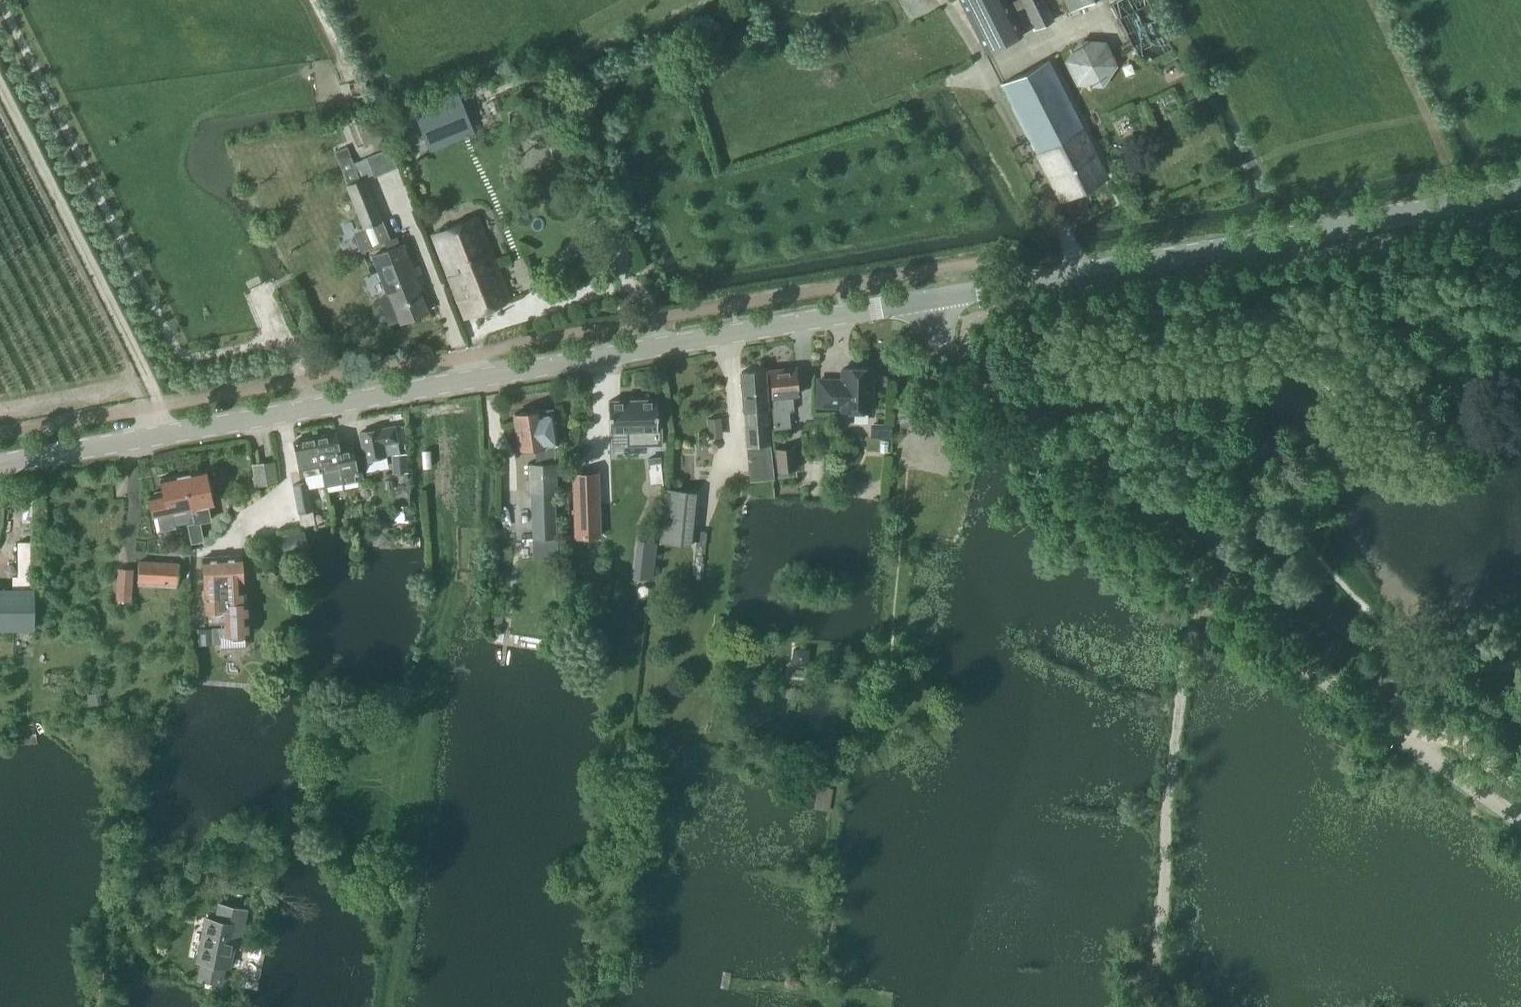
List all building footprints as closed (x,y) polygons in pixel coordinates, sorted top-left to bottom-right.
[(1007,0),(962,0),(988,51),(1024,33),(1014,13),(1027,7),(1023,0),(1016,0),(1009,4),(1007,0)] [(1046,0),(1023,0),(1027,7),(1037,27),(1055,18),(1046,0)] [(1071,9),(1090,0),(1067,0),(1071,9)] [(1111,36),(1069,41),(1075,86),(1117,80),(1111,36)] [(1061,196),(1107,173),(1049,57),(1003,80),(1061,196)] [(430,150),(473,133),(458,96),(415,114),(430,150)] [(365,124),(357,127),(364,146),(372,143),(374,151),(385,147),(375,120),(365,124)] [(346,147),(334,152),(338,161),(339,164),(347,185),(346,186),(363,229),(353,233),(361,252),(385,242),(387,248),(374,253),(389,292),(380,296),(390,321),(401,317),(403,319),(428,310),(415,277),(417,276),(404,242),(398,244),(395,236),(389,239),(381,219),(383,218),(367,178),(367,177),(373,175),(374,177),(396,168),(389,149),(366,158),(353,163),(350,156),(346,147)] [(620,223),(628,219),(623,209),(615,213),(620,223)] [(466,316),(512,298),(479,214),(433,232),(466,316)] [(374,295),(385,292),(379,271),(369,274),(374,295)] [(794,393),(800,392),(797,365),(771,368),(774,405),(773,405),(776,427),(792,425),(790,409),(795,408),(794,393)] [(871,409),(872,366),(844,366),(844,378),(820,378),(819,403),(843,403),(843,408),(871,409)] [(774,478),(771,443),(766,368),(742,370),(750,480),(774,478)] [(657,428),(656,400),(608,402),(609,432),(628,431),(628,445),(647,444),(660,444),(660,428),(657,428)] [(520,447),(558,441),(553,406),(541,408),(541,407),(515,411),(520,447)] [(721,432),(720,418),(707,419),(709,433),(721,432)] [(384,441),(398,438),(395,423),(360,430),(365,457),(386,453),(384,441)] [(885,425),(876,424),(876,437),(890,438),(890,425),(885,425)] [(353,445),(339,448),(335,430),(315,434),(322,469),(324,480),(343,476),(344,481),(359,478),(353,445)] [(302,473),(322,469),(315,434),(295,438),(302,473)] [(779,478),(797,476),(794,447),(775,449),(779,478)] [(408,472),(407,453),(390,454),(392,473),(408,472)] [(649,489),(664,487),(661,457),(646,458),(649,489)] [(555,487),(557,487),(556,460),(529,461),(530,488),(532,488),(534,536),(557,535),(555,487)] [(258,483),(277,481),(274,461),(259,463),(260,474),(257,474),(258,483)] [(212,520),(210,512),(209,503),(214,502),(207,467),(184,471),(191,507),(192,507),(195,521),(193,521),(194,524),(187,525),(191,544),(204,541),(200,522),(212,520)] [(193,520),(193,521),(195,521),(192,507),(191,507),(184,471),(162,476),(165,490),(150,493),(158,532),(177,528),(176,524),(193,520)] [(317,537),(314,522),(316,521),(308,480),(294,483),(302,524),(304,524),(307,539),(317,537)] [(598,487),(574,488),(575,537),(599,536),(598,487)] [(691,546),(696,492),(664,489),(659,543),(691,546)] [(652,580),(656,543),(637,541),(633,578),(652,580)] [(229,642),(229,636),(244,635),(241,555),(222,556),(225,622),(225,627),(218,627),(219,643),(229,642)] [(207,623),(225,622),(222,556),(202,557),(205,612),(207,612),(207,623)] [(179,581),(179,561),(140,559),(139,579),(179,581)] [(132,602),(133,570),(117,569),(116,601),(132,602)] [(35,626),(35,586),(0,586),(0,626),(35,626)] [(212,643),(212,628),(197,629),(198,645),(212,643)] [(808,651),(794,649),(792,664),(806,665),(808,651)] [(831,810),(834,786),(818,784),(815,807),(831,810)] [(206,918),(197,961),(202,962),(199,979),(221,983),(224,966),(229,967),(231,955),(234,940),(240,941),(245,912),(246,909),(219,904),(216,920),(206,918)]
